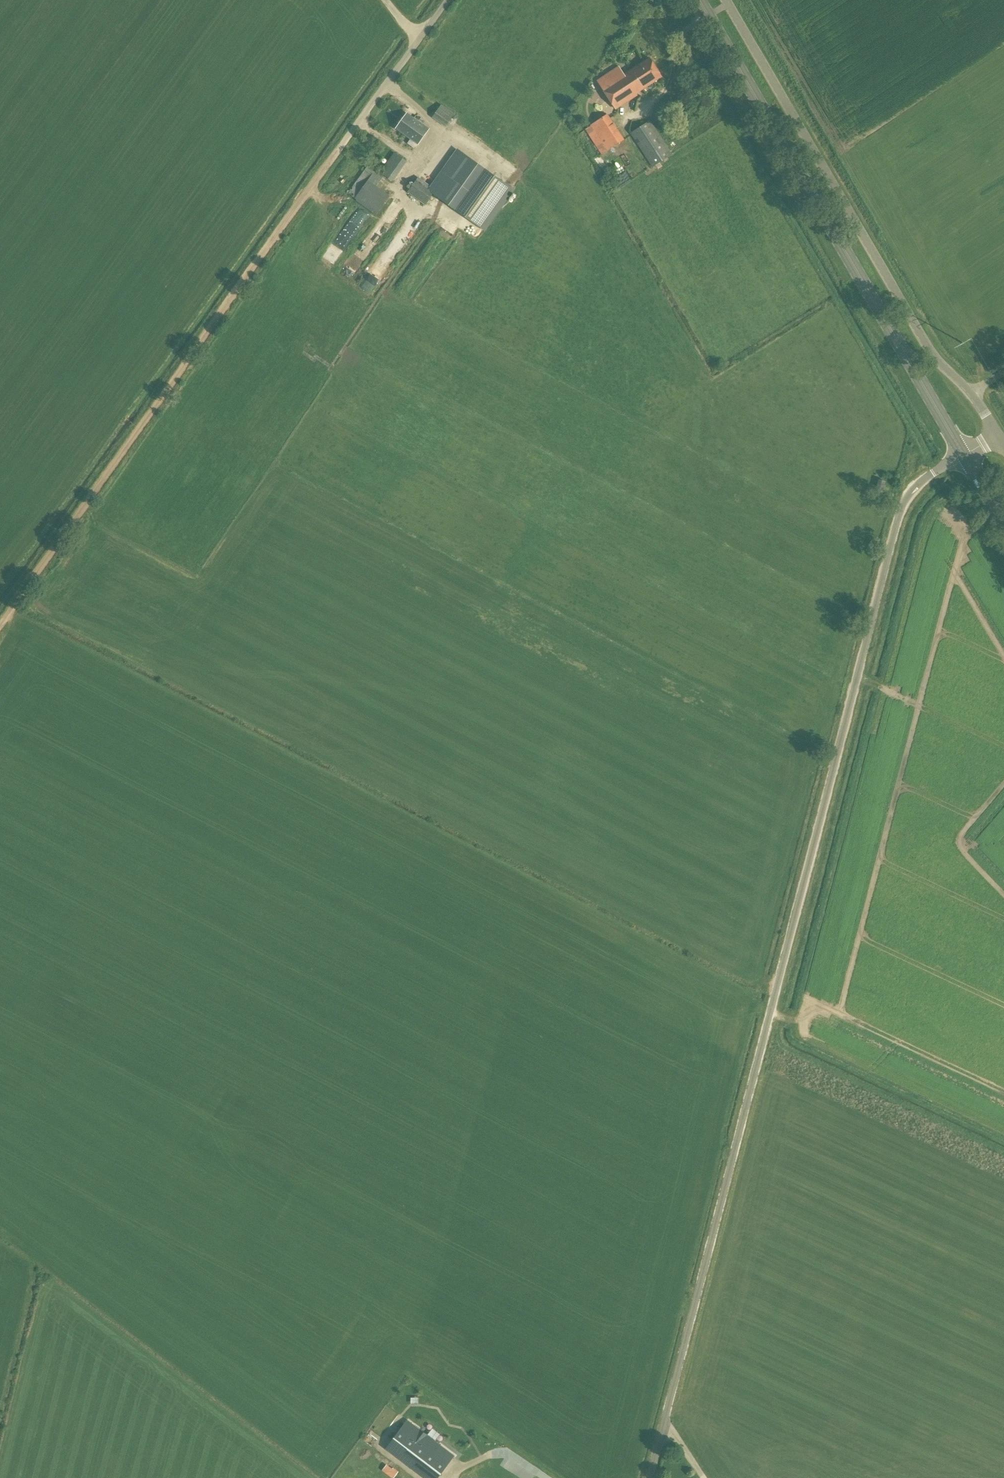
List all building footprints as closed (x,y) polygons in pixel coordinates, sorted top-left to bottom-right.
[(662,77),(649,58),(624,74),(619,66),(597,80),(604,91),(616,109),(637,95),(636,94),(662,77)] [(446,127),(455,114),(441,104),(432,117),(446,127)] [(418,145),(429,129),(407,113),(396,129),(418,145)] [(618,130),(615,124),(608,114),(590,125),(594,131),(588,134),(601,155),(625,140),(619,130),(618,130)] [(653,168),(672,155),(650,120),(631,133),(653,168)] [(383,172),(397,179),(409,158),(396,150),(383,172)] [(484,229),(512,189),(456,150),(439,174),(446,179),(435,195),(484,229)] [(384,175),(380,172),(376,169),(374,172),(367,166),(348,194),(355,199),(354,199),(376,215),(390,196),(377,186),(384,175)] [(425,204),(436,189),(418,177),(407,191),(425,204)] [(882,492),(885,481),(879,480),(876,491),(882,492)] [(404,1418),(401,1422),(404,1424),(385,1448),(425,1477),(438,1477),(455,1455),(407,1419),(407,1420),(404,1418)] [(387,1463),(382,1470),(394,1477),(399,1470),(387,1463)]
